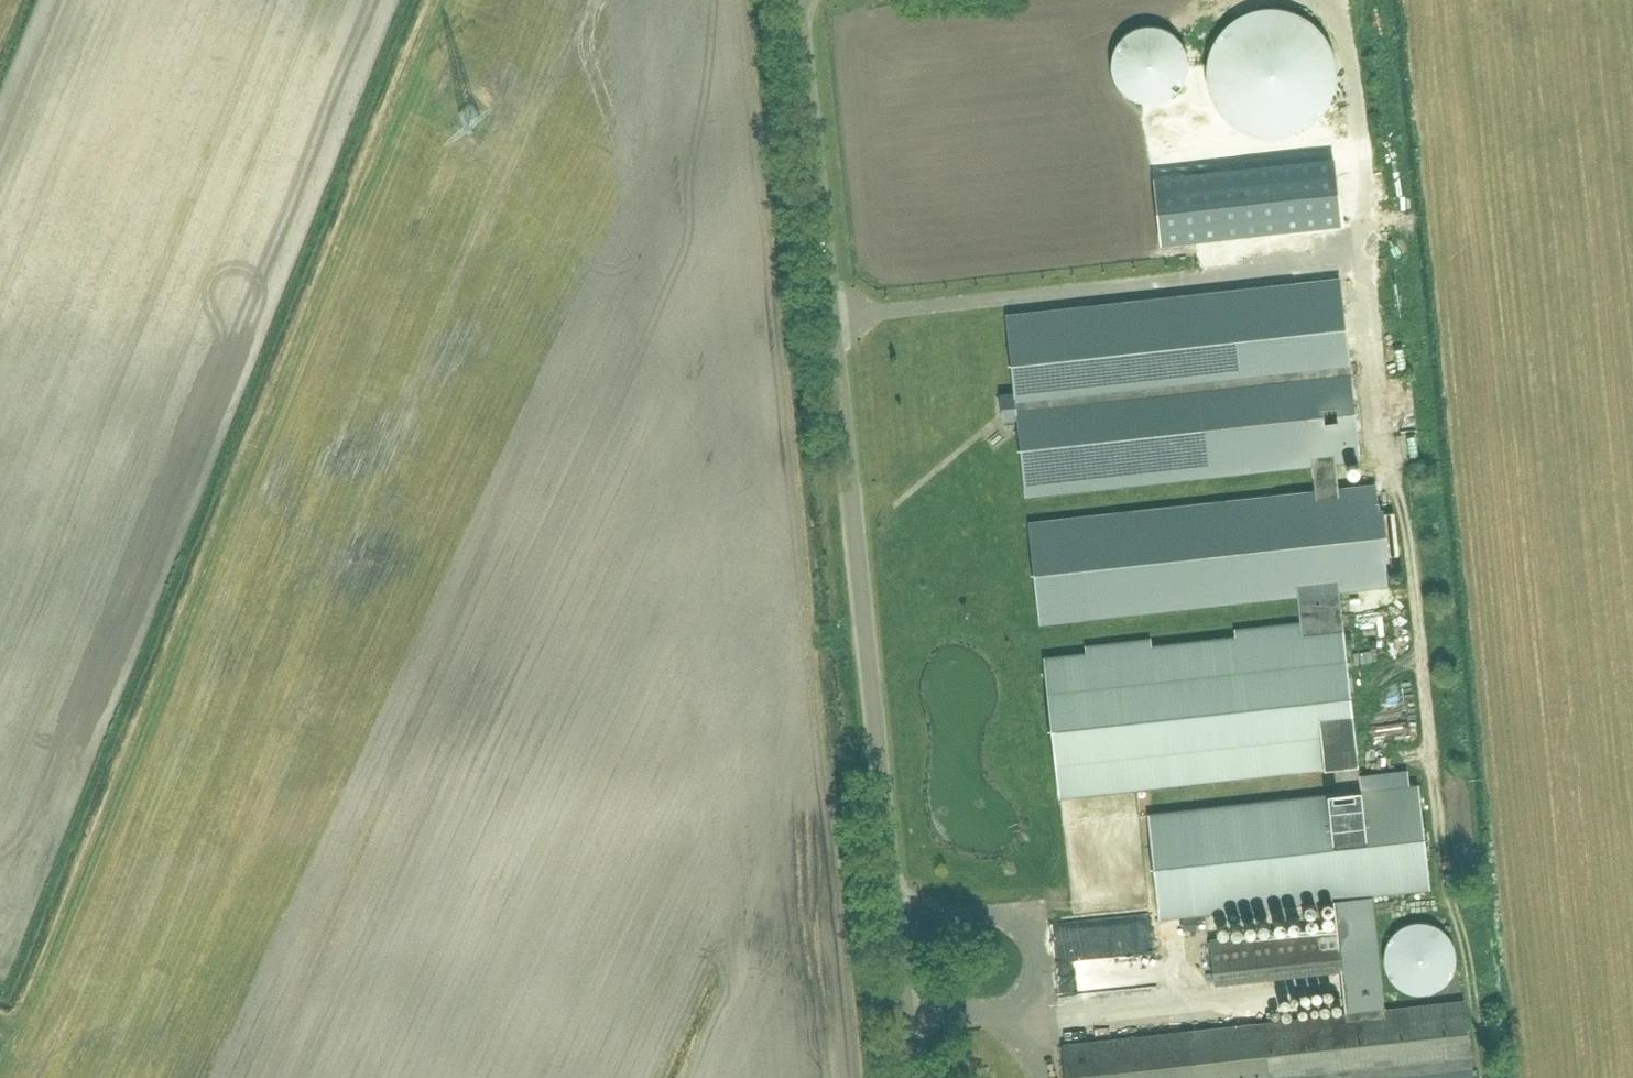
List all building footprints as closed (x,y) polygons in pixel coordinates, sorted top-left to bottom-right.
[(1334,157),(1155,177),(1162,245),(1341,224),(1334,157)] [(1007,394),(1010,418),(1010,417),(1017,416),(1026,496),(1312,464),(1314,491),(1028,522),(1040,623),(1297,596),(1300,622),(1234,629),(1235,636),(1151,645),(1150,638),(1085,646),(1085,653),(1043,657),(1058,797),(1334,767),(1337,793),(1147,813),(1158,918),(1332,899),(1335,926),(1209,939),(1214,983),(1340,969),(1345,1013),(1062,1044),(1065,1077),(1472,1077),(1464,1000),(1384,1009),(1371,894),(1429,888),(1417,784),(1407,785),(1406,770),(1358,775),(1338,591),(1386,586),(1383,556),(1398,555),(1393,512),(1378,514),(1376,484),(1337,488),(1334,462),(1359,459),(1339,278),(1006,315),(1015,395),(1008,395),(1008,394),(1007,394)]
